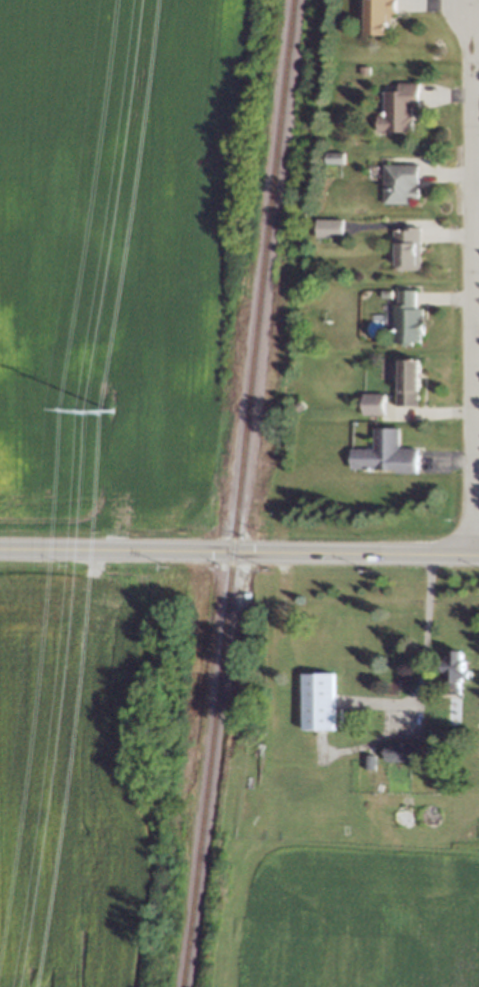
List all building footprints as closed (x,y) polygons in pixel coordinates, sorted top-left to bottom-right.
[(382,2),(382,0),(401,0),(400,17),(390,16),(389,29),(390,30),(390,35),(388,35),(388,37),(368,34),(370,23),(368,23),(367,21),(367,16),(370,15),(371,1),(382,2)] [(362,68),(371,67),(371,76),(362,76),(362,68)] [(411,117),(411,122),(413,122),(413,132),(381,131),(381,117),(388,118),(389,92),(401,92),(401,85),(421,86),(420,108),(413,107),(412,117),(411,117)] [(327,165),(327,154),(345,154),(345,165),(327,165)] [(417,173),(417,203),(409,203),(409,208),(384,208),(385,173),(417,173)] [(317,239),(317,220),(343,221),(343,239),(317,239)] [(396,230),(419,231),(418,272),(393,271),(394,244),(396,244),(396,230)] [(401,296),(416,296),(416,316),(420,316),(420,325),(418,325),(418,328),(424,328),(424,341),(421,341),(421,349),(413,349),(413,351),(405,351),(405,349),(396,349),(396,326),(397,326),(397,311),(401,311),(401,296)] [(401,367),(419,367),(419,396),(417,396),(417,411),(398,411),(398,396),(401,396),(401,367)] [(364,417),(364,395),(386,396),(385,417),(364,417)] [(299,411),(294,406),(301,400),(306,406),(299,411)] [(378,432),(398,432),(397,451),(415,452),(414,472),(351,471),(351,453),(377,454),(378,432)] [(465,687),(448,686),(449,673),(446,673),(447,665),(444,665),(445,647),(452,648),(452,643),(464,644),(463,653),(468,653),(467,665),(463,665),(462,676),(465,676),(465,687)] [(303,674),(302,730),(337,731),(338,674),(303,674)] [(453,724),(442,723),(442,710),(453,710),(453,724)] [(427,747),(426,766),(389,765),(389,745),(427,747)] [(369,768),(369,755),(378,755),(377,768),(369,768)]
